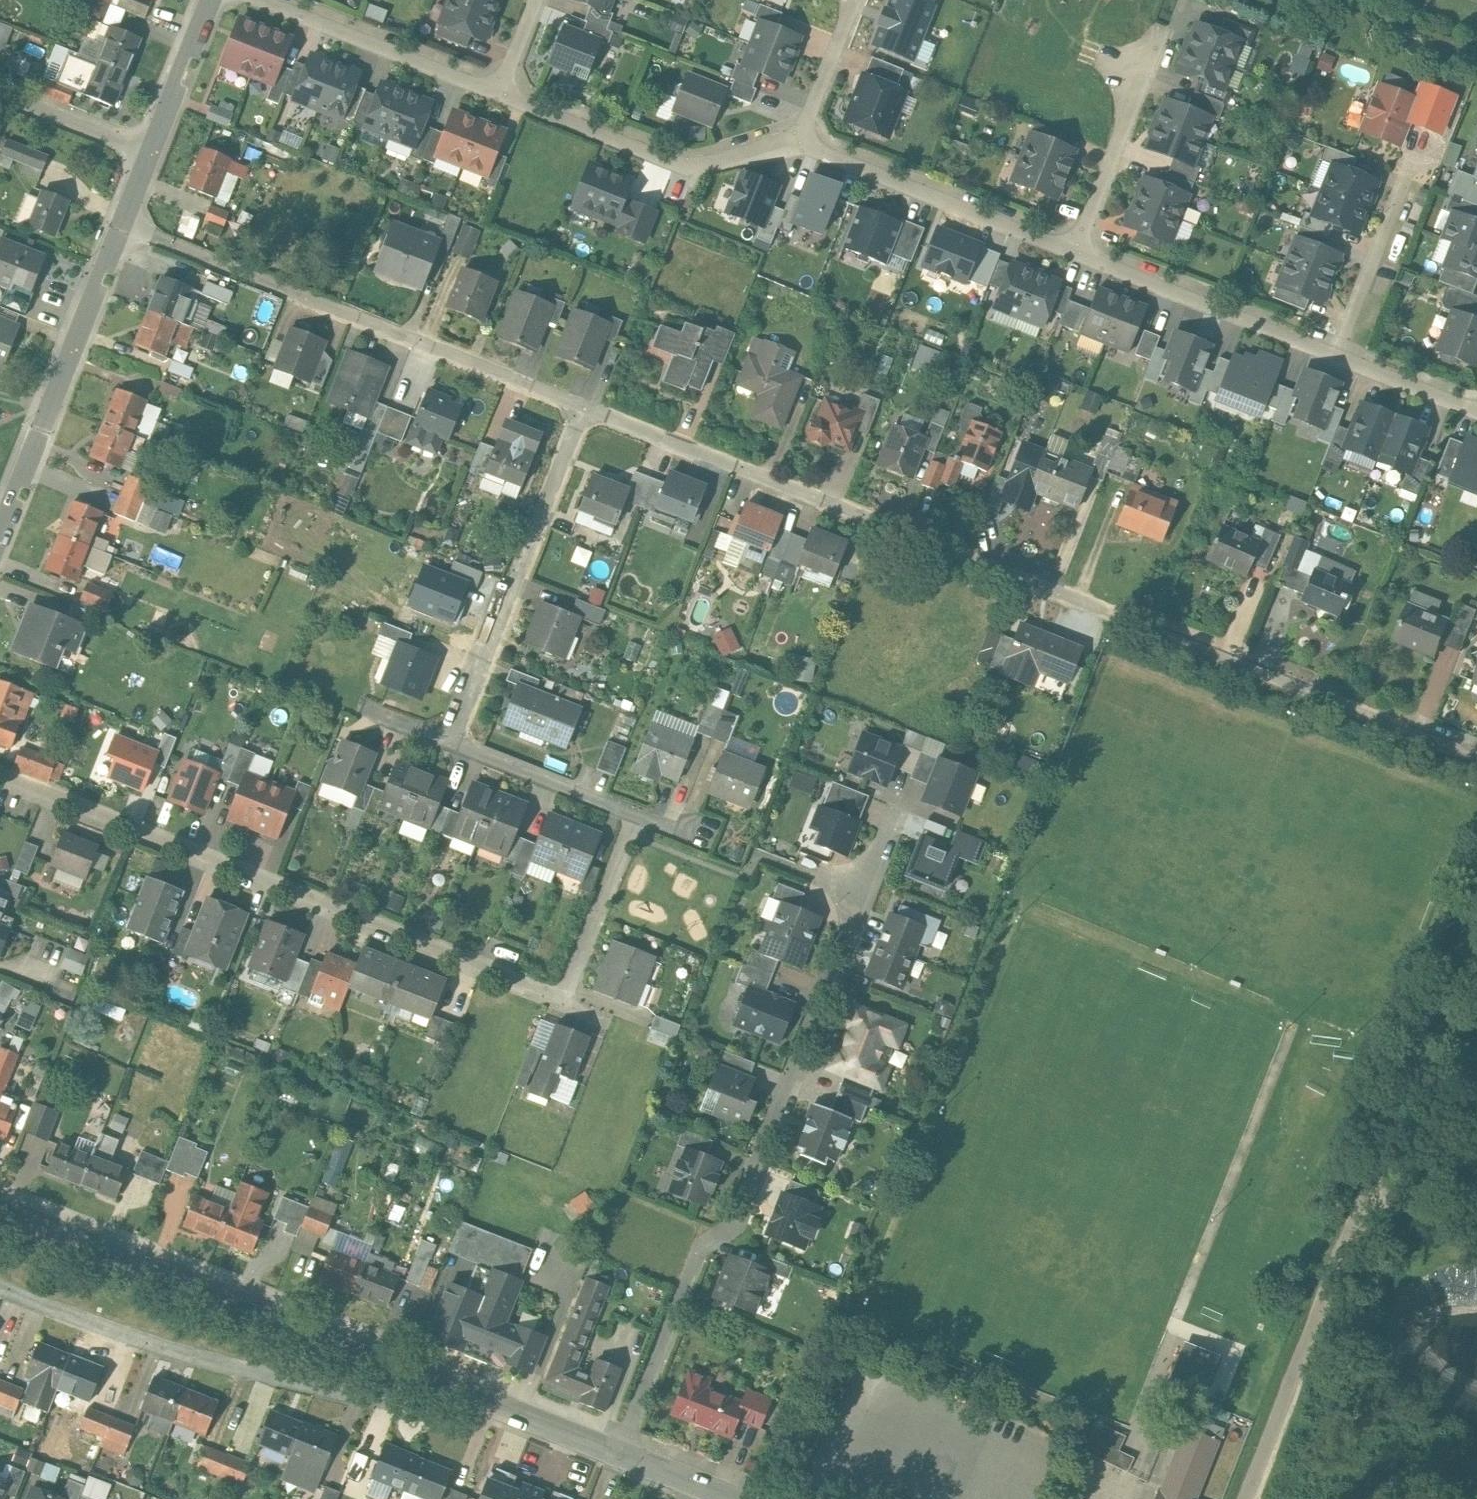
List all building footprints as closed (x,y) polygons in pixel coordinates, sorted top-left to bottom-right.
[(101,0),(87,0),(81,14),(101,23),(109,3),(101,0)] [(133,0),(112,0),(110,4),(129,11),(134,0),(133,0)] [(455,0),(449,0),(440,23),(472,36),(485,41),(494,16),(455,0)] [(494,16),(501,0),(455,0),(494,16)] [(591,6),(607,13),(608,12),(612,0),(576,0),(591,6)] [(875,44),(912,59),(936,0),(892,0),(888,11),(885,10),(879,25),(882,26),(875,44)] [(782,13),(760,4),(754,20),(759,22),(760,21),(776,28),(782,13)] [(607,13),(591,6),(585,21),(587,22),(607,30),(613,14),(608,12),(607,13)] [(269,30),(240,18),(222,64),(251,75),(269,30)] [(1253,31),(1224,19),(1219,32),(1241,41),(1241,42),(1248,45),(1253,31)] [(776,28),(760,21),(759,22),(751,44),(792,60),(801,37),(776,28)] [(0,22),(0,48),(2,49),(11,27),(0,22)] [(607,30),(587,22),(582,34),(601,41),(601,42),(608,45),(613,32),(607,30)] [(472,36),(440,23),(435,35),(467,48),(472,36)] [(1219,32),(1196,24),(1187,48),(1231,65),(1241,42),(1241,41),(1219,32)] [(141,38),(112,26),(107,39),(99,36),(96,42),(85,37),(79,53),(128,72),(141,38)] [(582,34),(563,26),(549,63),(573,73),(576,65),(590,71),(601,42),(601,41),(582,34)] [(291,39),(269,30),(251,75),(273,84),(274,84),(281,66),(291,39)] [(792,60),(751,44),(742,65),(742,66),(759,73),(783,82),(792,60)] [(1231,65),(1187,48),(1177,72),(1199,81),(1222,90),(1222,88),(1231,65)] [(128,72),(79,53),(79,54),(71,51),(58,83),(59,83),(74,90),(114,106),(128,72)] [(316,113),(337,62),(312,53),(304,74),(294,98),(292,104),(316,113)] [(904,70),(872,57),(865,76),(896,88),(904,70)] [(344,115),(356,85),(361,72),(337,62),(316,113),(341,123),(344,115)] [(759,73),(742,66),(742,65),(737,63),(731,79),(734,80),(753,87),(759,73)] [(281,66),(274,84),(273,84),(267,100),(279,105),(283,94),(292,70),(281,66)] [(294,98),(304,74),(293,70),(292,70),(283,94),(294,98)] [(726,90),(688,75),(683,86),(680,85),(676,87),(673,94),(675,98),(678,99),(674,110),(712,125),(726,90)] [(865,76),(863,75),(847,116),(871,125),(873,131),(883,135),(890,132),(893,123),(890,115),(892,111),(895,110),(902,94),(900,90),(896,88),(865,76)] [(58,83),(48,79),(42,93),(53,98),(59,83),(58,83)] [(753,87),(734,80),(728,95),(751,104),(756,89),(753,87)] [(1222,90),(1199,81),(1194,94),(1198,95),(1224,105),(1230,91),(1222,88),(1222,90)] [(74,90),(59,83),(53,98),(69,104),(74,90)] [(407,93),(382,83),(377,96),(364,128),(389,137),(407,93)] [(366,89),(356,85),(344,115),(355,119),(366,92),(366,89)] [(1416,100),(1379,85),(1374,100),(1369,98),(1363,114),(1368,115),(1362,130),(1399,145),(1409,120),(1416,100)] [(377,96),(366,92),(355,119),(353,123),(364,128),(377,96)] [(407,93),(389,137),(413,147),(415,147),(423,125),(432,103),(407,93)] [(1224,105),(1198,95),(1192,110),(1211,117),(1210,118),(1218,121),(1224,105)] [(1192,110),(1166,100),(1157,124),(1201,141),(1210,118),(1211,117),(1192,110)] [(1431,105),(1417,100),(1416,100),(1409,120),(1423,125),(1431,105)] [(209,104),(204,117),(223,124),(228,111),(209,104)] [(446,134),(437,156),(438,157),(462,166),(480,121),(454,112),(446,134)] [(505,131),(480,121),(462,166),(486,176),(487,176),(496,154),(505,131)] [(1201,141),(1157,124),(1147,148),(1173,158),(1192,166),(1192,165),(1201,141)] [(435,129),(423,125),(415,147),(413,147),(410,156),(422,161),(423,159),(435,129)] [(446,134),(435,129),(423,159),(435,164),(438,157),(437,156),(446,134)] [(1075,150),(1031,133),(1021,157),(1066,175),(1066,174),(1070,164),(1071,163),(1070,162),(1075,150)] [(49,155),(9,138),(3,151),(44,168),(49,155)] [(1450,141),(1443,162),(1452,165),(1459,144),(1450,141)] [(1357,158),(1327,146),(1321,160),(1333,165),(1333,164),(1352,171),(1357,158)] [(230,158),(205,148),(189,187),(227,203),(237,177),(225,172),(230,158)] [(496,154),(487,176),(486,176),(483,183),(495,188),(507,158),(496,154)] [(1066,175),(1021,157),(1012,181),(1056,199),(1061,186),(1062,185),(1065,175),(1066,175)] [(1192,166),(1173,158),(1167,174),(1193,184),(1194,184),(1200,168),(1192,165),(1192,166)] [(1352,171),(1333,164),(1333,165),(1323,190),(1368,207),(1378,181),(1352,171)] [(631,181),(590,165),(574,206),(615,222),(622,225),(629,207),(622,204),(631,181)] [(761,177),(741,169),(723,213),(761,228),(765,230),(774,207),(782,185),(761,177)] [(1167,174),(1161,171),(1156,182),(1189,195),(1193,184),(1167,174)] [(1451,195),(1476,205),(1476,177),(1460,171),(1451,195)] [(791,194),(784,211),(777,228),(790,233),(793,224),(822,236),(843,185),(810,172),(800,198),(791,194)] [(1156,182),(1144,177),(1135,201),(1179,219),(1189,195),(1156,182)] [(1368,207),(1323,190),(1313,215),(1312,216),(1334,224),(1357,233),(1368,207)] [(71,202),(47,192),(43,200),(68,210),(71,202)] [(1451,195),(1445,210),(1452,213),(1453,212),(1475,221),(1476,216),(1476,205),(1451,195)] [(43,200),(36,198),(31,211),(38,213),(43,200)] [(68,210),(43,200),(38,213),(33,227),(57,237),(68,210)] [(1179,219),(1135,201),(1125,226),(1137,231),(1168,243),(1170,243),(1179,219)] [(655,212),(631,203),(629,207),(622,225),(619,233),(644,242),(655,212)] [(229,215),(211,207),(206,220),(224,227),(229,215)] [(761,228),(757,238),(771,244),(777,228),(784,211),(774,207),(765,230),(761,228)] [(894,216),(869,207),(868,210),(859,207),(843,248),(885,264),(890,253),(901,224),(900,223),(893,220),(894,216)] [(1334,224),(1312,216),(1313,215),(1305,212),(1299,226),(1300,226),(1329,238),(1334,224)] [(1453,212),(1452,213),(1443,238),(1454,242),(1454,241),(1476,250),(1476,221),(1475,221),(1453,212)] [(461,219),(450,214),(438,245),(438,246),(437,247),(449,252),(461,219)] [(924,228),(902,219),(900,223),(901,224),(890,253),(911,262),(924,228)] [(223,229),(209,223),(205,233),(220,238),(223,229)] [(479,231),(465,225),(454,253),(468,259),(479,231)] [(1329,238),(1300,226),(1296,237),(1328,250),(1332,239),(1329,238)] [(438,245),(393,228),(380,262),(397,269),(395,275),(422,286),(437,247),(438,246),(438,245)] [(979,246),(937,230),(923,265),(965,282),(979,246)] [(1168,243),(1137,231),(1133,242),(1163,254),(1168,243)] [(1328,250),(1296,237),(1286,261),(1331,279),(1340,255),(1328,250)] [(1,241),(0,243),(0,283),(8,287),(31,295),(33,292),(45,259),(1,241)] [(1454,241),(1454,242),(1444,265),(1476,278),(1476,250),(1454,241)] [(1011,265),(998,260),(989,284),(1002,289),(1011,265)] [(1331,279),(1286,261),(1277,286),(1309,299),(1321,303),(1331,279)] [(1036,272),(1012,263),(1011,265),(1002,289),(994,307),(1018,317),(1036,272)] [(1444,265),(1438,281),(1448,284),(1472,294),(1476,281),(1476,278),(1444,265)] [(497,281),(464,268),(448,308),(481,321),(497,281)] [(1060,282),(1036,272),(1018,317),(1042,326),(1059,284),(1060,282)] [(165,278),(152,312),(180,323),(192,328),(200,308),(188,303),(193,289),(165,278)] [(231,292),(207,283),(202,295),(227,304),(231,292)] [(1072,289),(1059,284),(1049,310),(1062,315),(1068,300),(1072,289)] [(1448,284),(1441,301),(1444,308),(1452,311),(1453,310),(1472,318),(1476,306),(1476,295),(1472,294),(1448,284)] [(1309,299),(1277,286),(1272,297),(1305,310),(1309,299)] [(31,295),(8,287),(0,308),(26,318),(36,293),(33,292),(31,295)] [(1122,298),(1097,288),(1080,333),(1104,342),(1122,298)] [(550,305),(518,293),(500,337),(534,351),(545,321),(552,306),(550,305)] [(566,303),(553,298),(550,305),(552,306),(545,321),(557,325),(566,303)] [(1146,307),(1122,298),(1104,342),(1129,352),(1146,307)] [(1084,306),(1068,300),(1062,315),(1058,324),(1074,330),(1084,306)] [(1453,310),(1452,311),(1437,351),(1442,353),(1441,355),(1443,360),(1450,363),(1455,361),(1456,358),(1474,365),(1476,358),(1476,319),(1472,318),(1453,310)] [(608,323),(575,311),(558,355),(591,369),(603,339),(609,324),(608,323)] [(180,323),(152,312),(138,346),(166,357),(180,323)] [(623,321),(611,316),(608,323),(609,324),(603,339),(614,343),(623,321)] [(2,368),(18,328),(0,321),(0,367),(2,368)] [(227,330),(209,322),(206,329),(224,336),(227,330)] [(703,330),(687,324),(683,334),(662,326),(656,341),(658,342),(655,348),(674,355),(664,383),(684,391),(687,385),(700,390),(712,360),(722,335),(715,332),(704,328),(703,330)] [(328,341),(292,327),(275,369),(312,383),(321,360),(328,341)] [(735,334),(717,327),(715,332),(722,335),(712,360),(723,365),(735,334)] [(1160,336),(1144,330),(1134,354),(1150,360),(1160,336)] [(1211,346),(1175,332),(1167,351),(1165,357),(1174,361),(1167,380),(1192,390),(1193,390),(1202,368),(1211,346)] [(1096,351),(1101,341),(1085,335),(1081,345),(1096,351)] [(756,338),(749,355),(758,359),(765,341),(756,338)] [(795,352),(765,340),(765,341),(758,359),(749,355),(738,384),(739,385),(740,380),(763,389),(752,417),(781,429),(802,377),(804,378),(805,377),(802,376),(802,377),(788,371),(795,352)] [(922,345),(914,368),(930,374),(939,351),(922,345)] [(1167,351),(1156,347),(1144,377),(1157,382),(1159,377),(1158,376),(1165,357),(1167,351)] [(387,366),(350,351),(340,377),(342,378),(331,404),(349,412),(345,423),(362,430),(373,402),(387,366)] [(1282,361),(1260,353),(1256,363),(1233,354),(1231,361),(1218,395),(1216,399),(1238,408),(1242,397),(1265,406),(1265,405),(1274,383),(1282,361)] [(1214,372),(1206,390),(1218,395),(1231,361),(1219,357),(1214,372)] [(195,368),(174,360),(169,372),(191,380),(195,368)] [(331,364),(321,360),(312,383),(322,387),(331,364)] [(1214,372),(1202,368),(1193,390),(1192,390),(1188,401),(1201,405),(1206,390),(1214,372)] [(1340,385),(1306,371),(1289,414),(1322,428),(1323,428),(1332,405),(1340,385)] [(1274,383),(1265,405),(1276,409),(1285,387),(1274,383)] [(1285,387),(1276,409),(1271,420),(1284,425),(1288,415),(1287,414),(1296,391),(1285,387)] [(148,402),(120,390),(107,424),(135,435),(148,402)] [(431,392),(411,445),(439,455),(445,438),(451,441),(463,410),(439,402),(442,396),(431,392)] [(880,400),(864,394),(856,413),(860,415),(854,429),(867,435),(880,400)] [(1376,461),(1396,414),(1362,401),(1350,431),(1343,449),(1346,449),(1376,461)] [(387,407),(373,402),(362,430),(356,447),(369,453),(377,433),(387,407)] [(841,407),(827,402),(820,419),(812,423),(808,432),(812,441),(821,444),(830,441),(847,447),(854,429),(860,415),(856,413),(855,413),(851,403),(841,407)] [(1332,405),(1323,428),(1322,428),(1318,439),(1321,440),(1330,444),(1337,426),(1343,410),(1332,405)] [(414,418),(387,407),(377,433),(404,444),(414,418)] [(938,407),(933,422),(945,426),(951,411),(938,407)] [(1428,427),(1396,414),(1376,461),(1407,474),(1409,474),(1416,457),(1428,427)] [(1002,432),(972,420),(957,457),(955,456),(954,458),(949,457),(945,466),(939,482),(953,488),(963,462),(986,471),(1002,432)] [(541,435),(506,421),(500,437),(500,439),(499,439),(495,448),(486,472),(487,472),(522,486),(535,453),(534,453),(535,451),(541,435)] [(944,427),(931,422),(925,437),(926,437),(922,448),(934,453),(944,427)] [(172,430),(156,423),(151,437),(167,444),(172,430)] [(135,435),(107,424),(93,457),(122,469),(135,435)] [(925,437),(895,425),(879,466),(910,478),(922,448),(926,437),(925,437)] [(1346,449),(1343,449),(1350,431),(1337,426),(1330,444),(1324,459),(1340,465),(1346,449)] [(1096,453),(1111,459),(1120,436),(1105,430),(1096,453)] [(1052,435),(1045,453),(1061,459),(1068,441),(1052,435)] [(1449,438),(1435,474),(1450,480),(1450,478),(1463,443),(1449,438)] [(1463,443),(1450,478),(1476,489),(1476,443),(1466,439),(1463,443)] [(495,448),(481,442),(469,471),(485,477),(487,472),(486,472),(495,448)] [(1044,452),(1024,444),(1002,500),(1027,510),(1034,490),(1030,489),(1044,452)] [(1131,451),(1117,445),(1104,479),(1118,484),(1120,477),(1128,457),(1131,451)] [(366,461),(369,453),(356,447),(352,455),(366,461)] [(1045,453),(1044,452),(1030,489),(1034,490),(1077,508),(1090,476),(1091,472),(1089,471),(1061,459),(1045,453)] [(1091,472),(1090,476),(1102,481),(1111,459),(1096,453),(1089,471),(1091,472)] [(359,479),(366,461),(352,455),(348,454),(341,472),(346,474),(357,478),(359,479)] [(1142,462),(1128,457),(1120,477),(1134,483),(1142,462)] [(1409,474),(1407,474),(1401,489),(1416,495),(1429,462),(1416,457),(1409,474)] [(931,460),(922,485),(936,490),(939,482),(945,466),(931,460)] [(651,477),(639,473),(632,492),(628,502),(640,506),(651,477)] [(350,496),(357,478),(346,474),(339,492),(350,496)] [(150,483),(130,475),(122,495),(142,503),(150,483)] [(705,488),(671,476),(668,484),(659,507),(693,520),(705,488)] [(668,484),(651,477),(640,506),(657,513),(659,507),(668,484)] [(632,492),(595,478),(583,510),(619,524),(628,502),(632,492)] [(1284,506),(1302,513),(1312,489),(1294,482),(1284,506)] [(155,485),(150,483),(142,503),(148,505),(148,504),(155,485)] [(1174,508),(1130,490),(1117,524),(1161,541),(1174,508)] [(142,503),(122,495),(115,513),(135,521),(142,503)] [(104,514),(76,503),(63,535),(91,546),(104,514)] [(148,505),(142,503),(135,521),(147,526),(155,507),(148,504),(148,505)] [(784,518),(747,504),(734,538),(749,544),(739,570),(760,578),(762,574),(768,558),(770,552),(771,553),(780,529),(784,518)] [(1258,542),(1222,526),(1216,540),(1214,539),(1206,559),(1245,576),(1254,555),(1260,543),(1258,542)] [(1299,527),(1295,536),(1308,542),(1312,532),(1299,527)] [(1264,528),(1258,542),(1260,543),(1254,555),(1268,561),(1279,535),(1264,528)] [(792,534),(780,529),(771,553),(770,552),(768,558),(781,562),(792,534)] [(848,544),(813,530),(809,540),(800,563),(801,564),(836,577),(848,544)] [(809,540),(792,534),(781,562),(799,569),(801,564),(800,563),(809,540)] [(91,546),(63,535),(49,570),(77,581),(83,566),(107,576),(115,556),(91,546)] [(1295,536),(1283,566),(1297,571),(1306,549),(1308,542),(1295,536)] [(1297,571),(1311,577),(1313,570),(1319,557),(1320,555),(1306,549),(1297,571)] [(1343,567),(1319,557),(1313,570),(1336,581),(1343,567)] [(781,562),(768,558),(762,574),(775,579),(781,562)] [(485,573),(456,562),(450,577),(469,585),(479,588),(485,573)] [(799,569),(781,562),(775,579),(793,586),(799,569)] [(1303,593),(1311,577),(1297,571),(1283,566),(1277,583),(1303,593)] [(450,577),(426,567),(413,600),(437,609),(435,614),(455,622),(469,585),(450,577)] [(1336,581),(1313,570),(1311,577),(1303,593),(1301,599),(1338,616),(1351,587),(1348,586),(1354,573),(1343,567),(1336,581)] [(113,596),(86,586),(81,600),(107,611),(113,596)] [(606,610),(579,600),(574,613),(587,619),(601,624),(606,610)] [(574,613),(546,602),(529,644),(566,659),(575,636),(580,638),(587,619),(574,613)] [(97,615),(72,604),(66,618),(86,626),(86,627),(92,629),(97,615)] [(1461,604),(1451,628),(1468,635),(1474,619),(1476,612),(1476,610),(1461,604)] [(66,618),(34,606),(15,655),(51,669),(58,651),(61,652),(63,649),(75,654),(86,627),(86,626),(66,618)] [(1435,617),(1408,606),(1394,641),(1435,657),(1439,644),(1446,627),(1433,622),(1435,617)] [(408,632),(387,623),(381,637),(402,645),(402,643),(403,644),(408,632)] [(724,654),(741,647),(732,626),(715,634),(724,654)] [(1080,650),(1020,626),(1013,641),(1001,672),(1000,675),(1021,684),(1027,669),(1066,684),(1080,650)] [(1468,635),(1451,628),(1446,627),(1439,644),(1461,653),(1468,635)] [(1013,641),(1001,636),(989,667),(1001,672),(1013,641)] [(403,644),(402,643),(402,645),(395,663),(399,664),(390,688),(424,702),(442,659),(403,644)] [(730,693),(739,696),(750,667),(741,664),(730,693)] [(539,680),(511,669),(506,681),(517,685),(518,684),(535,691),(539,680)] [(0,681),(0,742),(7,744),(15,722),(20,724),(23,714),(13,711),(21,689),(0,681)] [(535,691),(518,684),(517,685),(503,723),(542,738),(565,747),(580,709),(558,700),(559,698),(557,697),(556,699),(535,691)] [(739,696),(730,693),(723,710),(734,714),(741,697),(739,696)] [(707,704),(696,732),(712,739),(723,710),(707,704)] [(75,708),(66,705),(62,716),(71,720),(75,708)] [(723,710),(712,739),(727,745),(731,736),(739,716),(734,714),(723,710)] [(693,742),(651,725),(638,759),(661,768),(660,773),(678,780),(693,742)] [(899,748),(863,734),(856,752),(862,755),(855,773),(886,785),(893,767),(900,749),(899,748)] [(158,753),(116,736),(108,755),(118,758),(110,777),(143,790),(158,753)] [(727,745),(724,754),(752,765),(756,753),(743,747),(744,742),(731,736),(727,745)] [(375,753),(344,741),(334,766),(328,768),(323,782),(357,795),(358,796),(363,783),(375,753)] [(607,741),(596,769),(615,776),(626,749),(607,741)] [(229,743),(218,773),(219,773),(217,777),(228,781),(242,748),(229,743)] [(921,752),(901,744),(899,748),(900,749),(893,767),(912,774),(921,752)] [(256,753),(242,748),(228,781),(241,786),(246,773),(248,774),(256,753)] [(62,766),(20,749),(13,768),(46,781),(48,778),(56,781),(62,766)] [(724,754),(723,754),(708,792),(727,799),(729,795),(751,804),(765,770),(752,765),(724,754)] [(218,773),(185,760),(179,775),(174,777),(176,782),(169,801),(202,814),(217,777),(219,773),(218,773)] [(422,772),(397,762),(385,792),(379,807),(380,807),(405,817),(422,772)] [(986,777),(948,762),(930,807),(968,822),(986,777)] [(447,782),(422,772),(405,817),(429,826),(430,827),(438,805),(447,782)] [(793,772),(791,788),(815,791),(817,775),(793,772)] [(241,786),(229,818),(253,828),(271,783),(248,774),(246,773),(241,786)] [(312,786),(298,781),(294,792),(295,793),(290,806),(302,811),(312,786)] [(860,793),(832,782),(828,793),(856,804),(860,793)] [(294,792),(271,783),(253,828),(277,837),(290,806),(295,793),(294,792)] [(363,783),(358,796),(357,795),(353,807),(365,812),(374,788),(363,783)] [(460,814),(452,834),(453,834),(477,844),(497,793),(472,784),(460,814)] [(385,792),(374,788),(365,812),(377,817),(380,807),(379,807),(385,792)] [(497,793),(477,844),(506,855),(506,856),(515,835),(527,805),(497,793)] [(856,804),(828,793),(822,806),(820,806),(812,827),(821,831),(816,845),(845,856),(857,825),(852,823),(850,819),(856,804)] [(438,805),(430,827),(429,826),(428,829),(440,833),(450,809),(438,805)] [(450,809),(440,833),(452,838),(453,834),(452,834),(460,814),(450,809)] [(575,823),(548,812),(536,843),(531,856),(533,857),(558,867),(575,823)] [(600,833),(575,823),(558,867),(582,876),(583,877),(588,863),(600,833)] [(99,846),(63,832),(50,865),(86,879),(99,846)] [(985,842),(958,832),(953,844),(967,850),(964,858),(977,863),(985,842)] [(515,835),(506,856),(506,855),(503,861),(515,866),(517,862),(526,840),(515,835)] [(959,852),(921,837),(907,875),(944,889),(959,852)] [(533,857),(531,856),(536,843),(526,840),(517,862),(529,867),(533,857)] [(26,841),(15,869),(21,872),(28,874),(39,846),(26,841)] [(529,867),(517,862),(513,873),(524,878),(529,867)] [(600,868),(588,863),(583,877),(582,876),(578,885),(591,891),(600,868)] [(15,869),(10,880),(15,882),(16,883),(21,872),(15,869)] [(166,883),(147,876),(126,929),(145,937),(145,936),(163,944),(184,891),(165,884),(166,883)] [(804,893),(778,883),(772,899),(780,902),(781,901),(799,908),(804,893)] [(11,894),(0,890),(0,921),(11,894)] [(799,908),(781,901),(780,902),(772,899),(767,897),(760,916),(765,918),(763,924),(810,943),(820,917),(799,908)] [(246,913),(209,899),(195,932),(188,951),(189,951),(225,965),(246,913)] [(940,921),(900,905),(896,915),(891,913),(884,931),(918,945),(929,949),(940,921)] [(302,935),(269,922),(251,967),(283,979),(293,957),(294,957),(302,935)] [(810,943),(763,924),(760,930),(768,933),(760,952),(760,953),(778,960),(800,969),(810,943)] [(195,932),(183,927),(172,953),(186,958),(189,951),(188,951),(195,932)] [(918,945),(884,931),(879,944),(913,957),(918,945)] [(616,942),(597,988),(635,1004),(654,958),(616,942)] [(913,957),(879,944),(867,974),(901,987),(913,957)] [(82,974),(89,954),(70,947),(63,967),(82,974)] [(446,981),(363,949),(357,965),(348,986),(349,986),(432,1019),(433,1015),(446,981)] [(778,960),(760,953),(760,952),(752,949),(746,965),(772,975),(778,960)] [(357,965),(327,953),(323,963),(309,998),(310,999),(313,992),(326,997),(323,1004),(340,1010),(349,986),(348,986),(357,965)] [(294,957),(293,957),(283,979),(280,987),(298,994),(310,963),(294,957)] [(310,963),(298,994),(309,998),(323,963),(312,958),(310,963)] [(772,975),(746,965),(743,963),(735,982),(748,988),(748,987),(765,993),(772,975)] [(773,994),(771,995),(765,993),(748,987),(748,988),(746,992),(741,995),(738,1002),(740,1007),(734,1024),(780,1042),(795,1005),(781,999),(779,997),(773,994)] [(326,997),(313,992),(310,999),(308,1003),(321,1008),(323,1004),(326,997)] [(33,1028),(41,1004),(25,998),(17,1022),(33,1028)] [(902,1026),(854,1007),(847,1025),(851,1026),(841,1051),(837,1050),(831,1067),(845,1073),(875,1085),(879,1086),(885,1069),(896,1043),(902,1026)] [(455,1024),(433,1015),(432,1019),(425,1036),(446,1045),(455,1024)] [(680,1025),(656,1015),(650,1029),(675,1039),(680,1025)] [(590,1036),(556,1023),(539,1067),(557,1074),(573,1080),(590,1036)] [(24,1039),(7,1032),(1,1048),(18,1055),(24,1039)] [(1,1048),(0,1050),(0,1059),(14,1064),(18,1055),(1,1048)] [(541,1052),(529,1048),(521,1069),(531,1073),(533,1074),(541,1052)] [(755,1063),(721,1050),(715,1066),(717,1067),(718,1066),(749,1078),(755,1063)] [(0,1059),(0,1084),(9,1087),(16,1090),(21,1079),(9,1074),(14,1064),(0,1059)] [(46,1070),(36,1066),(32,1074),(43,1079),(46,1070)] [(749,1078),(718,1066),(717,1067),(709,1088),(721,1093),(713,1113),(747,1127),(756,1104),(746,1101),(755,1080),(749,1078)] [(557,1074),(539,1067),(530,1090),(531,1090),(531,1089),(532,1089),(532,1088),(547,1094),(546,1095),(548,1096),(557,1074)] [(531,1073),(521,1069),(516,1084),(525,1088),(531,1073)] [(875,1085),(845,1073),(837,1095),(866,1107),(875,1085)] [(32,1074),(25,1094),(35,1098),(43,1079),(32,1074)] [(573,1080),(557,1074),(548,1096),(569,1104),(577,1082),(573,1080)] [(2,1104),(9,1087),(0,1084),(0,1104),(2,1104)] [(866,1107),(837,1095),(831,1110),(851,1118),(861,1122),(866,1107)] [(57,1113),(34,1103),(24,1130),(47,1139),(57,1113)] [(831,1110),(813,1103),(813,1105),(797,1146),(796,1147),(802,1149),(800,1155),(825,1165),(832,1146),(843,1150),(850,1133),(845,1131),(850,1119),(850,1120),(851,1118),(831,1110)] [(0,1104),(0,1136),(4,1138),(15,1110),(2,1104),(0,1104)] [(713,1141),(683,1129),(677,1145),(686,1149),(687,1148),(707,1156),(713,1141)] [(119,1140),(101,1133),(97,1143),(93,1155),(92,1155),(81,1185),(116,1198),(126,1170),(110,1164),(119,1140)] [(97,1143),(79,1136),(75,1148),(92,1155),(93,1155),(97,1143)] [(198,1144),(179,1136),(166,1170),(184,1177),(186,1173),(198,1178),(208,1152),(196,1147),(198,1144)] [(75,1148),(58,1142),(47,1172),(81,1185),(92,1155),(75,1148)] [(439,1153),(438,1143),(417,1143),(417,1154),(439,1153)] [(707,1156),(687,1148),(686,1149),(681,1162),(678,1161),(672,1177),(675,1178),(669,1192),(704,1206),(710,1192),(712,1193),(719,1177),(716,1176),(721,1161),(707,1156)] [(169,1161),(142,1151),(132,1174),(159,1185),(169,1161)] [(823,1193),(789,1180),(768,1234),(802,1247),(823,1193)] [(241,1182),(230,1210),(229,1210),(218,1239),(252,1252),(263,1223),(255,1220),(266,1192),(241,1182)] [(572,1199),(579,1211),(594,1202),(587,1190),(572,1199)] [(314,1195),(310,1207),(333,1216),(338,1204),(314,1195)] [(229,1210),(195,1196),(184,1225),(218,1239),(229,1210)] [(309,1207),(283,1196),(274,1218),(287,1224),(284,1231),(297,1236),(309,1207)] [(333,1216),(310,1207),(302,1226),(326,1235),(333,1216)] [(489,1232),(461,1221),(451,1247),(477,1257),(479,1258),(489,1232)] [(332,1252),(365,1265),(373,1245),(340,1232),(332,1252)] [(532,1249),(489,1232),(479,1258),(477,1257),(475,1264),(519,1281),(532,1249)] [(421,1238),(405,1280),(431,1290),(439,1269),(428,1265),(436,1244),(421,1238)] [(365,1265),(332,1252),(321,1279),(354,1292),(365,1265)] [(793,1267),(759,1254),(755,1266),(770,1272),(788,1280),(793,1267)] [(755,1266),(730,1256),(714,1296),(754,1312),(770,1272),(755,1266)] [(519,1281),(475,1264),(464,1292),(449,1286),(428,1338),(503,1367),(505,1362),(528,1371),(541,1337),(518,1328),(517,1331),(502,1325),(519,1281)] [(399,1278),(365,1265),(354,1292),(388,1305),(399,1278)] [(589,1274),(567,1327),(587,1335),(608,1282),(589,1274)] [(567,1327),(566,1327),(542,1386),(571,1398),(571,1397),(579,1401),(589,1375),(573,1369),(587,1335),(567,1327)] [(71,1356),(39,1344),(26,1378),(33,1381),(25,1399),(50,1409),(52,1404),(58,1387),(71,1356)] [(1217,1360),(1186,1347),(1170,1383),(1201,1396),(1217,1360)] [(613,1358),(600,1353),(597,1362),(595,1361),(589,1375),(579,1401),(602,1410),(618,1370),(616,1369),(618,1365),(613,1358)] [(102,1369),(71,1356),(58,1387),(90,1400),(102,1369)] [(739,1400),(703,1386),(707,1377),(686,1369),(670,1411),(728,1435),(736,1415),(742,1401),(739,1400)] [(187,1389),(154,1376),(142,1409),(152,1413),(147,1426),(169,1434),(174,1422),(187,1389)] [(0,1382),(0,1415),(14,1421),(26,1392),(0,1382)] [(52,1404),(83,1416),(90,1400),(58,1387),(52,1404)] [(218,1402),(187,1389),(174,1422),(205,1434),(218,1402)] [(766,1401),(742,1392),(739,1400),(742,1401),(736,1415),(757,1423),(766,1401)] [(104,1436),(111,1417),(88,1407),(80,1427),(81,1427),(96,1433),(104,1436)] [(302,1425),(271,1413),(259,1443),(290,1456),(302,1425)] [(1161,1491),(1158,1490),(1154,1498),(1197,1498),(1224,1429),(1213,1425),(1183,1413),(1170,1444),(1178,1447),(1161,1491)] [(135,1426),(111,1417),(104,1436),(128,1445),(135,1426)] [(335,1438),(302,1425),(290,1456),(284,1470),(316,1483),(335,1438)] [(91,1445),(96,1433),(81,1427),(76,1440),(91,1445)] [(1123,1439),(1104,1430),(1101,1435),(1094,1450),(1092,1455),(1104,1461),(1111,1447),(1118,1450),(1123,1439)] [(1101,1435),(1095,1432),(1088,1447),(1094,1450),(1101,1435)] [(128,1445),(104,1436),(101,1445),(124,1454),(128,1445)] [(418,1458),(386,1445),(373,1477),(405,1490),(418,1458)] [(226,1455),(205,1447),(197,1465),(219,1473),(226,1455)] [(1118,1450),(1111,1447),(1104,1461),(1123,1470),(1130,1456),(1118,1450)] [(248,1464),(226,1455),(219,1473),(241,1482),(248,1464)] [(418,1458),(405,1490),(401,1498),(418,1498),(419,1496),(427,1498),(439,1498),(450,1471),(418,1458)] [(26,1472),(12,1466),(6,1481),(8,1482),(4,1493),(15,1498),(26,1472)] [(505,1486),(508,1478),(491,1471),(480,1498),(541,1498),(544,1492),(523,1484),(519,1492),(505,1486)] [(83,1493),(101,1498),(107,1498),(113,1482),(90,1474),(83,1493)] [(68,1479),(61,1498),(62,1498),(79,1498),(81,1495),(85,1485),(68,1479)] [(325,1486),(320,1498),(337,1498),(340,1492),(325,1486)] [(33,1487),(28,1498),(62,1498),(61,1498),(33,1487)] [(452,1489),(449,1498),(467,1498),(468,1495),(452,1489)]
